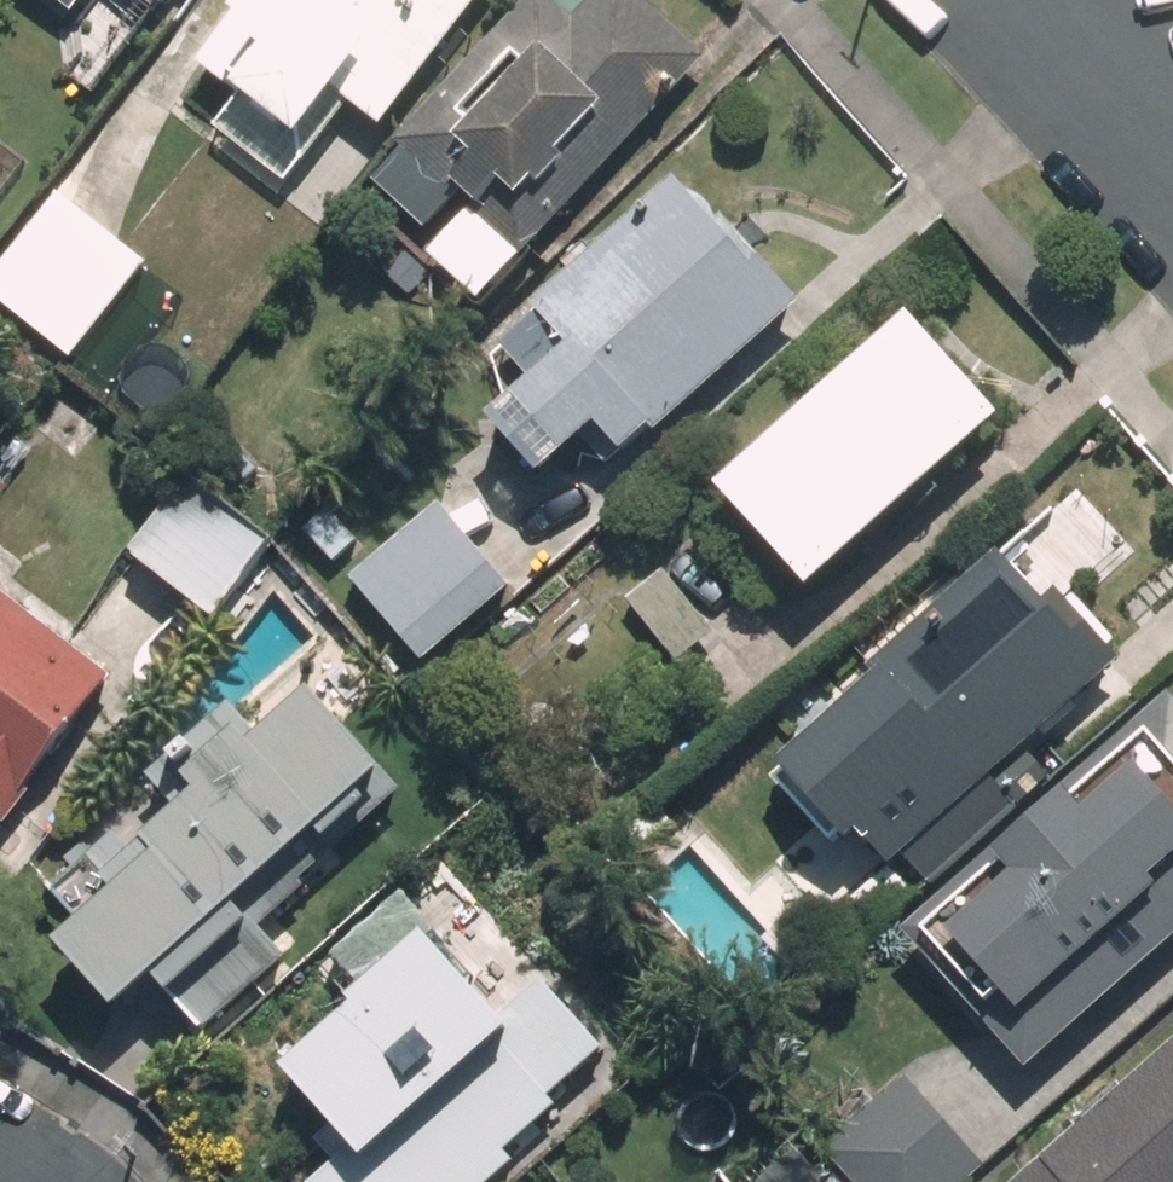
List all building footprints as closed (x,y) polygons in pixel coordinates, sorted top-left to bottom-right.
[(65,19),(80,0),(39,0),(65,19)] [(149,13),(159,0),(130,0),(149,13)] [(218,23),(225,29),(188,76),(219,100),(215,105),(282,157),(324,100),(372,137),(478,0),(235,0),(218,23)] [(702,59),(637,0),(522,0),(391,142),(518,259),(702,59)] [(652,419),(798,286),(724,202),(712,213),(671,167),(529,297),(533,301),(501,330),(532,365),(481,410),(532,467),(585,420),(608,447),(646,413),(652,419)] [(0,267),(0,299),(77,357),(143,270),(52,201),(0,267)] [(810,585),(1002,409),(909,306),(716,481),(810,585)] [(181,478),(115,565),(200,631),(267,544),(181,478)] [(427,646),(513,572),(441,488),(353,562),(427,646)] [(329,565),(354,542),(327,511),(301,534),(329,565)] [(887,867),(889,865),(909,847),(933,875),(1021,796),(997,769),(1118,660),(1052,585),(1034,601),(993,556),(852,684),(857,689),(770,768),(839,844),(855,830),(887,867)] [(723,624),(670,559),(632,590),(685,654),(723,624)] [(3,826),(30,790),(27,787),(110,677),(0,595),(0,823),(3,826)] [(401,781),(311,681),(257,728),(230,699),(175,750),(186,761),(161,782),(175,798),(127,842),(117,830),(54,887),(75,911),(55,930),(113,996),(151,963),(204,1021),(282,952),(256,923),(306,879),(300,872),(401,781)] [(905,935),(1029,1073),(1172,944),(1172,697),(905,935)] [(417,945),(294,1059),(358,1128),(307,1175),(314,1181),(481,1181),(529,1137),(514,1121),(614,1029),(549,960),(506,1000),(444,934),(424,953),(417,945)] [(1023,1181),(1172,1181),(1172,1049),(1023,1181)] [(822,1150),(849,1181),(959,1181),(978,1165),(902,1080),(822,1150)]
